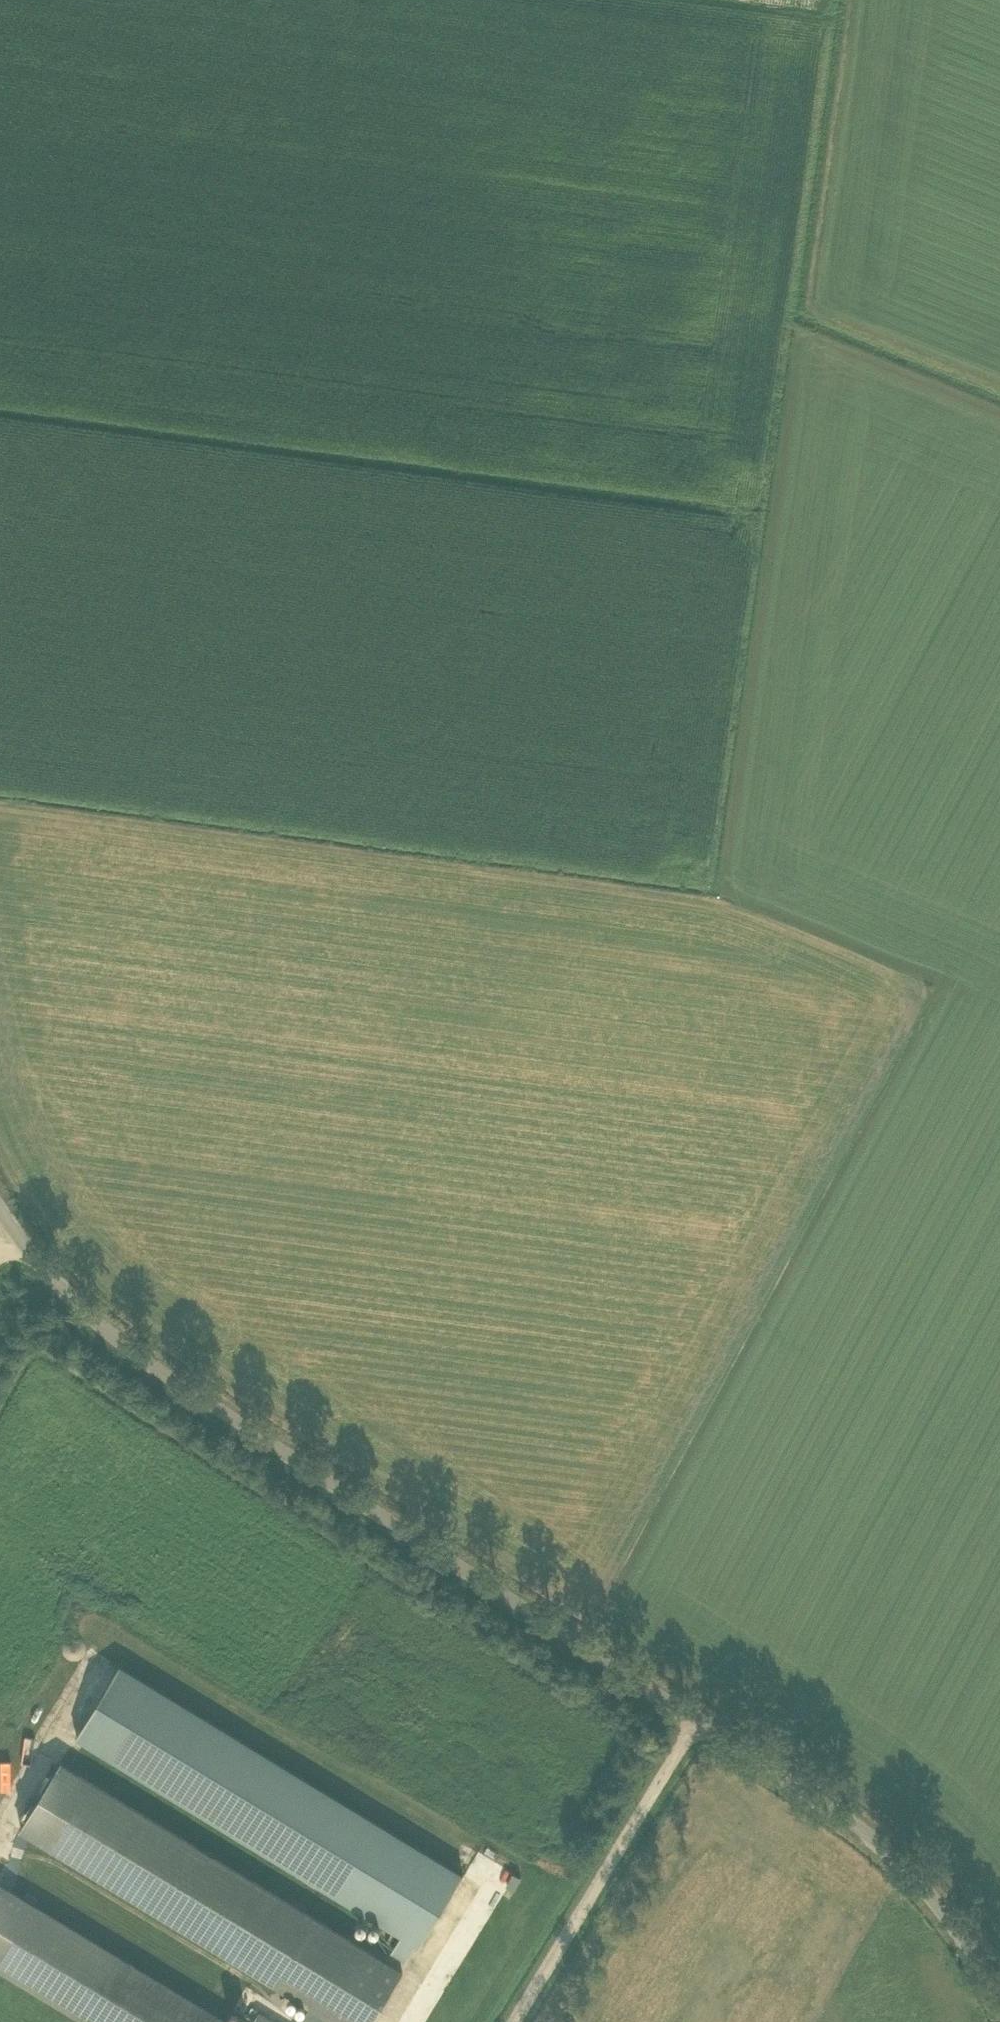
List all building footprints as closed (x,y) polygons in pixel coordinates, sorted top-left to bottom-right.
[(420,1945),(463,1874),(120,1665),(108,1685),(97,1679),(78,1710),(89,1716),(76,1736),(401,1934),(391,1950),(407,1960),(417,1943),(420,1945)] [(403,1971),(60,1763),(21,1828),(312,2005),(303,2020),(307,2021),(324,2021),(328,2015),(340,2021),(372,2021),(403,1971)] [(0,1885),(0,1966),(92,2021),(225,2021),(0,1885)] [(260,2010),(252,2021),(280,2021),(260,2010)]
